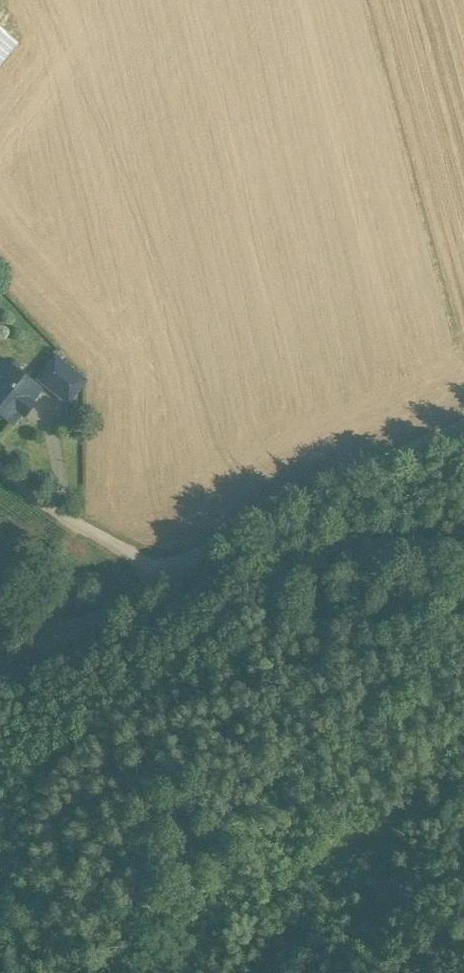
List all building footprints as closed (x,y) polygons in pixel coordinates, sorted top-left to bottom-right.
[(14,44),(0,32),(0,61),(14,44)] [(83,381),(54,358),(37,379),(66,402),(83,381)] [(0,362),(0,415),(11,423),(19,413),(22,416),(31,404),(28,402),(37,390),(16,373),(15,366),(8,361),(0,362)] [(246,536),(237,541),(241,548),(249,543),(246,536)]
